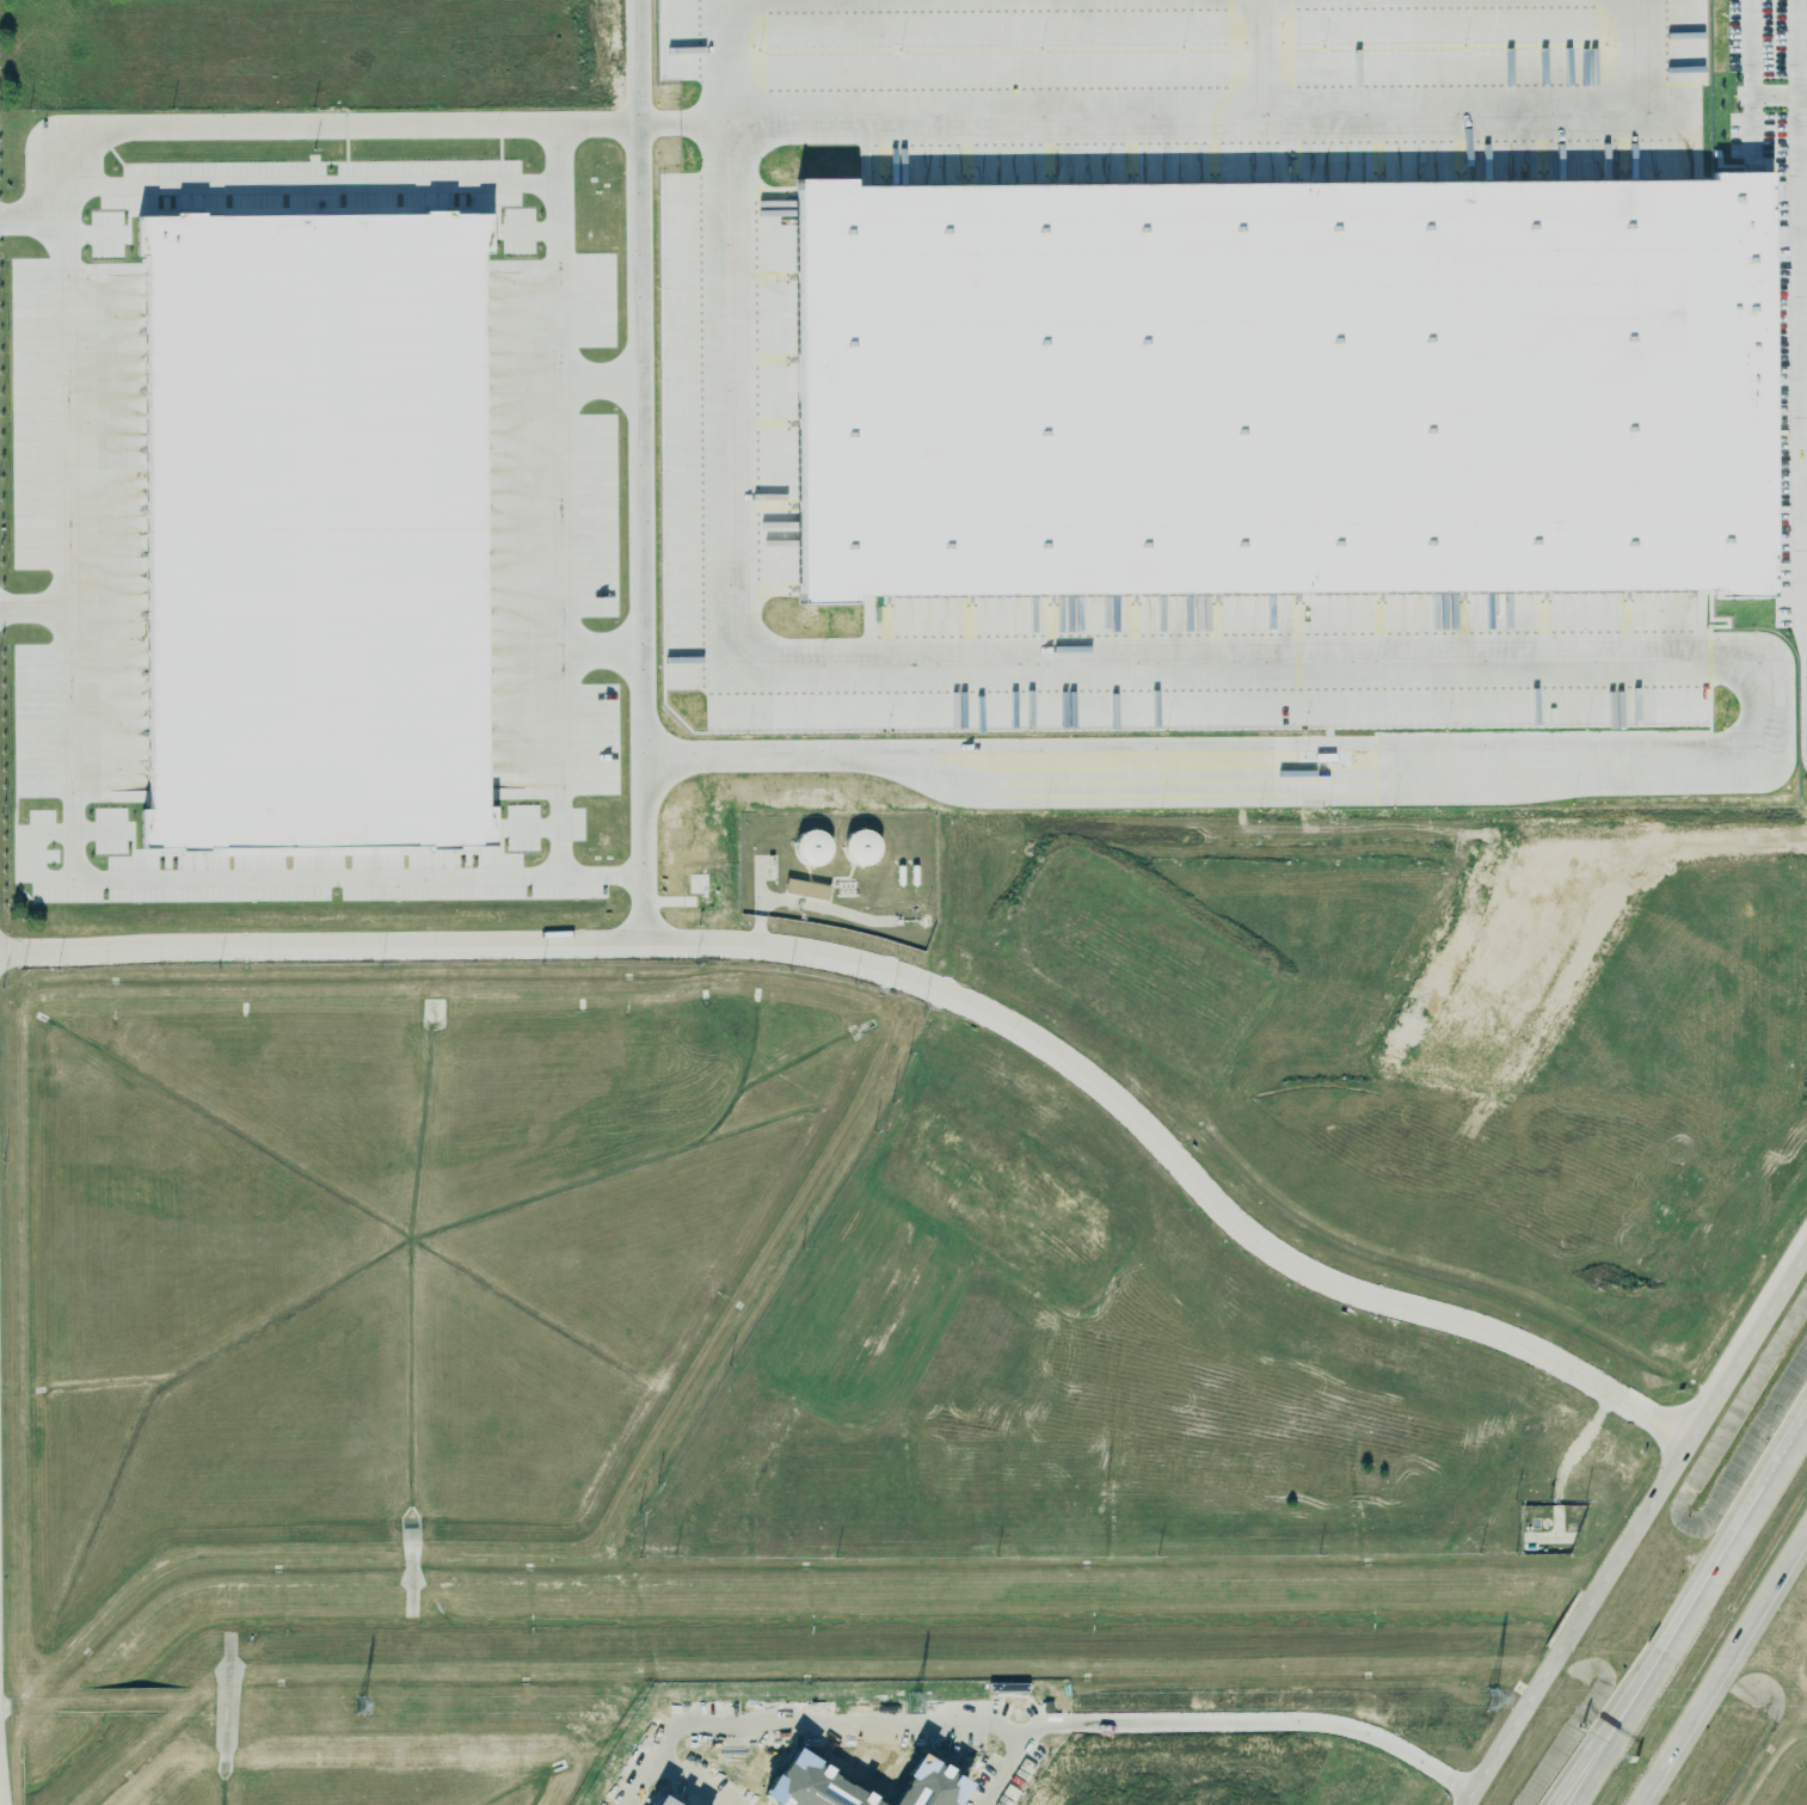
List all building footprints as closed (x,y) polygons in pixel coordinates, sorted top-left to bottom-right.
[(798,603),(794,179),(850,179),(852,186),(1709,180),(1709,173),(1765,172),(1769,596),(1711,597),(1711,590),(854,596),(854,603),(798,603)] [(137,216),(137,257),(144,257),(148,810),(140,810),(141,849),(262,849),(262,855),(283,855),(283,850),(291,850),(291,855),(321,855),(321,848),(493,846),(492,806),(485,806),(481,254),(489,254),(488,214),(137,216)] [(804,837),(795,837),(794,864),(827,865),(828,831),(804,831),(804,837)] [(845,833),(844,865),(875,866),(877,834),(845,833)] [(783,893),(826,901),(829,886),(786,878),(783,893)] [(988,1692),(1027,1691),(1026,1683),(988,1684),(988,1692)]
